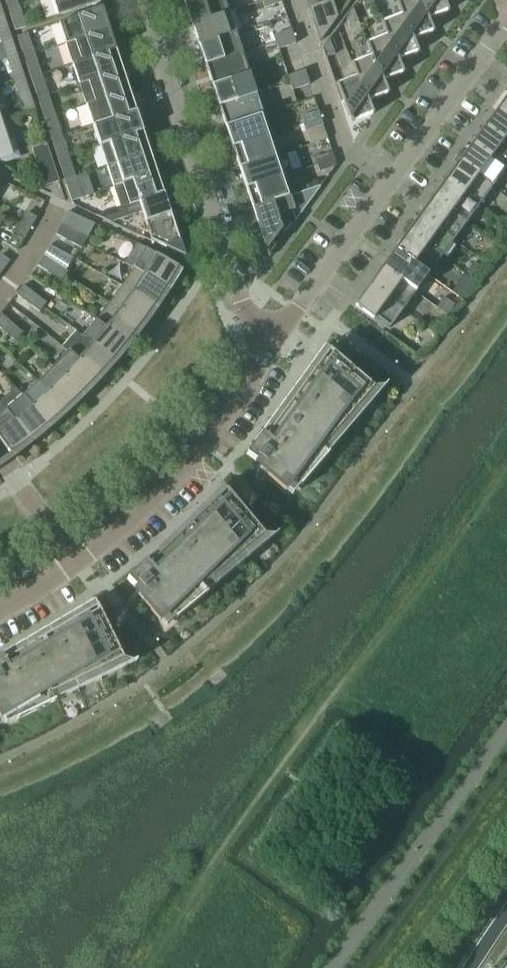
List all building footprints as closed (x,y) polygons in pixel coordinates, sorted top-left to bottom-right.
[(57,17),(100,3),(99,0),(51,0),(57,17)] [(191,25),(229,12),(237,10),(234,0),(197,0),(185,4),(188,16),(190,15),(189,15),(192,14),(193,19),(191,20),(191,19),(190,20),(191,25)] [(262,1),(265,8),(282,3),(281,0),(266,0),(262,1)] [(320,41),(338,17),(332,0),(328,0),(308,6),(320,41)] [(401,15),(402,14),(411,36),(412,36),(413,40),(432,32),(433,32),(428,19),(427,15),(426,16),(419,0),(401,0),(396,2),(401,15)] [(426,16),(427,15),(428,19),(447,12),(448,11),(444,0),(419,0),(426,16)] [(352,7),(346,16),(349,25),(358,22),(352,7)] [(59,22),(66,44),(109,29),(102,8),(59,22)] [(197,40),(198,45),(236,33),(229,12),(191,25),(195,36),(196,36),(196,35),(199,34),(200,39),(198,40),(197,40)] [(21,14),(11,18),(15,31),(26,27),(21,14)] [(386,35),(387,35),(396,57),(397,56),(398,60),(417,53),(418,52),(413,40),(412,36),(411,36),(402,14),(401,15),(382,22),(381,23),(386,35)] [(66,44),(73,64),(116,50),(109,29),(66,44)] [(274,35),(276,42),(293,36),(291,29),(274,35)] [(17,36),(21,49),(32,46),(28,33),(17,36)] [(203,61),(205,66),(243,53),(236,33),(198,45),(202,57),(203,56),(205,55),(207,60),(205,61),(205,60),(203,61)] [(366,43),(371,56),(372,55),(381,78),(382,77),(383,81),(402,73),(402,74),(403,73),(398,60),(397,56),(396,57),(387,35),(386,35),(366,43)] [(293,36),(276,42),(278,49),(296,43),(293,36)] [(3,43),(8,58),(17,55),(12,40),(3,43)] [(322,48),(326,59),(327,58),(335,55),(329,40),(322,48)] [(73,64),(79,85),(122,70),(116,50),(73,64)] [(210,81),(212,86),(250,74),(243,53),(205,66),(209,77),(210,77),(210,76),(212,75),(214,80),(211,81),(210,81)] [(17,55),(8,58),(13,73),(22,70),(17,55)] [(351,64),(356,76),(357,76),(366,98),(367,98),(368,101),(387,94),(388,94),(383,81),(382,77),(381,78),(372,55),(371,56),(351,64)] [(26,65),(31,78),(41,75),(37,62),(26,65)] [(79,85),(86,105),(129,91),(122,70),(79,85)] [(287,76),(290,83),(307,77),(304,70),(287,76)] [(217,102),(219,107),(257,94),(250,74),(212,86),(216,98),(217,97),(219,96),(221,101),(218,102),(218,101),(217,102)] [(41,75),(31,78),(35,91),(46,88),(41,75)] [(357,76),(356,76),(334,85),(340,101),(342,101),(351,123),(353,122),(372,114),(372,115),(373,114),(368,101),(367,98),(366,98),(357,76)] [(307,77),(290,83),(292,90),(309,85),(307,77)] [(28,90),(19,93),(26,112),(35,109),(28,90)] [(86,105),(93,126),(136,111),(129,91),(86,105)] [(224,122),(225,127),(263,115),(257,94),(219,107),(222,118),(224,118),(223,117),(226,116),(227,121),(225,122),(224,122)] [(496,111),(506,119),(506,96),(496,111)] [(40,106),(44,119),(55,116),(51,103),(40,106)] [(93,126),(100,146),(143,132),(136,111),(93,126)] [(301,117),(303,124),(320,118),(318,111),(301,117)] [(483,128),(506,145),(506,119),(496,111),(483,128)] [(231,143),(232,148),(270,135),(263,115),(225,127),(229,139),(230,138),(233,137),(234,142),(232,143),(232,142),(231,143)] [(55,116),(44,119),(49,132),(59,129),(55,116)] [(320,118),(303,124),(306,131),(323,126),(320,118)] [(1,163),(20,157),(14,139),(7,141),(0,121),(0,159),(1,163)] [(471,146),(504,170),(506,166),(506,145),(483,128),(471,146)] [(100,146),(107,167),(150,152),(143,132),(100,146)] [(237,163),(239,168),(277,156),(270,135),(232,148),(236,159),(237,159),(237,158),(239,157),(241,162),(239,163),(237,163)] [(32,149),(44,187),(59,182),(46,144),(32,149)] [(54,147),(58,160),(69,157),(64,144),(54,147)] [(471,146),(458,163),(492,188),(504,170),(471,146)] [(107,167),(113,187),(157,173),(150,152),(107,167)] [(244,184),(246,189),(284,176),(293,173),(287,152),(277,156),(239,168),(243,180),(244,179),(246,178),(248,183),(246,184),(245,183),(244,184)] [(314,158),(317,165),(334,159),(332,152),(314,158)] [(69,157),(58,160),(62,173),(73,170),(69,157)] [(334,159),(317,165),(319,172),(335,167),(336,165),(334,159)] [(458,163),(445,181),(479,205),(492,188),(458,163)] [(111,222),(124,218),(120,207),(163,193),(157,173),(113,187),(120,207),(96,215),(96,216),(111,222)] [(251,204),(253,209),(290,197),(290,196),(284,176),(246,189),(250,200),(251,200),(251,199),(253,198),(255,203),(252,204),(251,204)] [(66,185),(72,201),(82,198),(77,181),(66,185)] [(445,181),(432,198),(466,223),(479,205),(445,181)] [(290,197),(253,209),(253,210),(254,210),(256,209),(258,214),(256,214),(254,214),(269,257),(285,235),(284,234),(283,235),(277,216),(291,211),(294,220),(292,223),(293,224),(321,187),(320,186),(290,196),(290,197)] [(120,207),(124,218),(142,212),(151,241),(177,253),(179,254),(180,253),(181,252),(182,251),(182,250),(169,209),(163,193),(120,207)] [(432,198),(420,216),(453,240),(466,223),(432,198)] [(73,234),(70,239),(72,240),(71,243),(81,248),(87,238),(94,225),(68,211),(61,224),(72,230),(71,232),(73,234)] [(25,214),(20,223),(30,229),(37,217),(36,217),(35,220),(25,214)] [(420,216),(407,233),(441,258),(453,240),(420,216)] [(30,229),(20,223),(15,232),(25,238),(23,241),(30,229)] [(68,238),(70,239),(73,234),(71,232),(72,230),(61,224),(56,234),(67,240),(68,238)] [(489,239),(496,245),(506,237),(506,234),(501,230),(489,239)] [(407,233),(394,251),(428,275),(441,258),(407,233)] [(122,261),(133,268),(166,289),(167,289),(166,288),(177,270),(178,270),(178,269),(177,269),(178,268),(164,260),(165,257),(134,242),(122,261)] [(394,251),(382,268),(415,293),(428,275),(394,251)] [(49,269),(51,271),(54,266),(52,264),(54,262),(44,255),(37,265),(47,272),(49,269)] [(2,272),(10,261),(8,264),(0,258),(0,270),(2,272)] [(473,263),(464,275),(471,280),(482,270),(473,263)] [(54,266),(51,271),(54,272),(52,275),(62,281),(68,271),(58,265),(57,267),(54,266)] [(133,268),(122,286),(154,308),(153,307),(165,289),(166,289),(133,268)] [(382,268),(369,286),(402,310),(415,293),(382,268)] [(28,299),(30,301),(33,296),(31,295),(33,293),(23,285),(16,294),(26,302),(28,299)] [(122,286),(109,303),(141,326),(140,325),(153,308),(154,308),(122,286)] [(402,310),(369,286),(355,304),(356,305),(357,304),(357,305),(355,308),(372,321),(374,317),(389,328),(402,310)] [(33,296),(30,301),(32,303),(30,305),(40,312),(46,303),(37,296),(36,298),(33,296)] [(444,298),(436,308),(447,316),(454,305),(444,298)] [(109,303),(96,320),(127,344),(126,343),(139,326),(140,327),(141,326),(109,303)] [(6,330),(10,325),(8,323),(10,321),(1,313),(0,314),(0,328),(2,330),(4,328),(6,330)] [(96,320),(83,336),(112,362),(113,362),(112,361),(126,344),(127,345),(127,344),(96,320)] [(10,325),(6,330),(8,331),(6,333),(15,341),(22,333),(14,325),(12,327),(10,325)] [(63,347),(68,352),(97,379),(97,378),(111,362),(112,362),(83,336),(77,331),(63,347)] [(318,365),(265,437),(261,434),(245,455),(255,462),(258,458),(263,462),(259,468),(285,490),(294,480),(300,485),(300,486),(328,454),(322,448),(373,388),(329,350),(327,352),(331,355),(322,368),(318,365)] [(68,352),(53,367),(81,395),(81,394),(96,378),(97,379),(68,352)] [(53,367),(38,382),(65,411),(64,410),(80,395),(81,396),(81,395),(53,367)] [(38,382),(22,396),(47,426),(48,426),(47,425),(63,411),(64,412),(65,411),(38,382)] [(0,401),(0,403),(30,441),(30,440),(46,426),(47,427),(47,426),(22,396),(15,389),(0,401)] [(0,403),(0,441),(10,455),(11,454),(12,455),(12,454),(29,440),(30,441),(0,403)] [(143,590),(138,595),(161,622),(171,613),(176,619),(176,620),(209,593),(203,586),(264,535),(226,490),(224,492),(227,495),(216,506),(213,503),(150,566),(146,562),(127,581),(135,589),(139,586),(143,590)] [(2,718),(14,712),(18,719),(17,719),(18,720),(56,701),(52,694),(123,659),(97,606),(95,608),(97,611),(84,620),(82,616),(5,661),(2,657),(0,658),(0,714),(2,718)]
